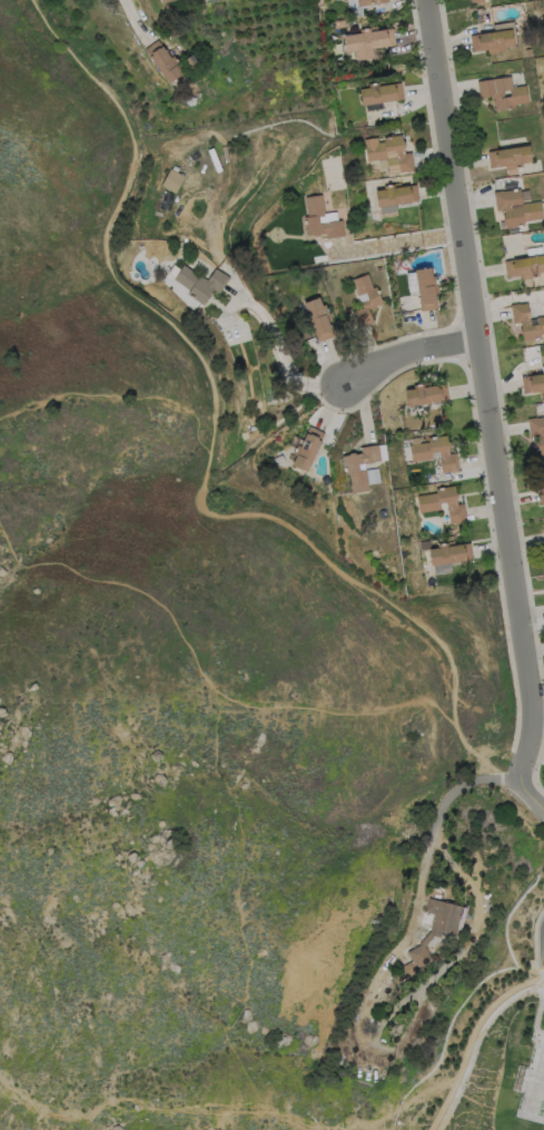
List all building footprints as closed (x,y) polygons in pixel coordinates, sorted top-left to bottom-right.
[(346,27),(335,29),(334,22),(345,20),(346,27)] [(370,28),(372,31),(394,29),(396,46),(373,49),(374,58),(356,61),(355,51),(346,53),(344,36),(362,33),(360,30),(370,28)] [(505,47),(506,51),(488,53),(487,50),(473,52),(469,36),(511,29),(514,46),(505,47)] [(158,40),(167,52),(170,50),(187,72),(182,75),(182,73),(169,83),(145,50),(158,40)] [(227,55),(221,58),(218,50),(222,47),(227,55)] [(241,85),(237,87),(225,65),(230,62),(241,85)] [(511,77),(513,88),(526,86),(528,102),(514,105),(514,108),(502,110),(498,115),(493,110),(496,107),(494,106),(493,97),(479,98),(477,82),(511,77)] [(379,82),(379,86),(400,82),(404,99),(363,106),(360,89),(369,88),(368,85),(379,82)] [(197,98),(195,106),(184,102),(186,95),(197,98)] [(402,135),(405,154),(412,153),(415,171),(407,173),(406,171),(389,174),(387,158),(367,161),(364,140),(378,138),(379,143),(384,143),(384,138),(402,135)] [(523,164),(523,167),(505,170),(505,167),(491,168),(488,151),(530,146),(532,163),(523,164)] [(185,177),(176,194),(161,185),(170,169),(185,177)] [(394,185),(395,188),(416,185),(419,202),(378,207),(376,191),(384,190),(384,186),(394,185)] [(521,188),(523,205),(540,202),(543,219),(524,222),(525,225),(507,228),(504,209),(497,210),(494,191),(503,190),(503,191),(521,188)] [(318,217),(319,224),(342,220),(345,236),(327,238),(326,233),(307,236),(304,217),(308,217),(306,198),(322,195),(325,213),(324,214),(324,216),(318,217)] [(504,262),(543,255),(543,272),(538,273),(540,277),(522,279),(522,276),(506,278),(504,262)] [(184,265),(200,276),(207,281),(216,268),(222,274),(224,273),(230,278),(219,293),(214,289),(202,305),(187,294),(190,291),(175,278),(184,265)] [(432,267),(433,277),(437,276),(439,291),(435,292),(437,308),(421,311),(415,269),(432,267)] [(368,274),(373,288),(376,287),(382,299),(385,302),(383,306),(378,305),(377,307),(369,309),(374,323),(358,328),(352,312),(363,308),(352,281),(368,274)] [(319,297),(323,306),(325,305),(328,313),(329,313),(333,321),(328,322),(334,336),(318,343),(303,304),(319,297)] [(537,317),(543,316),(543,335),(541,335),(542,338),(524,342),(521,323),(514,324),(511,305),(520,303),(520,304),(527,303),(531,325),(538,324),(537,317)] [(542,366),(543,366),(543,391),(524,394),(522,377),(543,375),(542,366)] [(423,384),(423,387),(446,384),(448,400),(441,401),(441,403),(407,407),(405,391),(414,390),(414,385),(423,384)] [(536,417),(543,416),(543,455),(541,455),(540,449),(537,448),(536,443),(537,442),(537,436),(531,436),(527,419),(536,417)] [(325,433),(307,471),(293,464),(296,456),(293,454),(299,440),(303,441),(309,426),(325,433)] [(448,449),(449,454),(456,453),(459,472),(453,473),(452,472),(443,473),(438,451),(432,452),(433,459),(413,462),(409,445),(429,442),(428,438),(446,435),(447,441),(449,442),(451,446),(448,449)] [(378,444),(380,460),(358,463),(359,471),(366,470),(369,491),(353,493),(349,473),(345,474),(343,456),(348,455),(350,453),(354,452),(356,454),(362,453),(360,448),(378,444)] [(285,461),(276,465),(273,459),(283,454),(285,461)] [(365,468),(366,482),(377,482),(376,468),(365,468)] [(456,499),(457,504),(464,504),(467,522),(457,524),(457,523),(449,524),(446,501),(439,502),(441,510),(419,512),(417,495),(437,493),(436,489),(455,485),(455,492),(457,493),(458,498),(456,499)] [(539,504),(543,503),(543,486),(536,487),(539,504)] [(448,543),(448,546),(469,543),(472,560),(451,563),(452,571),(435,573),(434,566),(432,566),(429,549),(438,548),(437,544),(448,543)] [(462,906),(455,935),(443,932),(441,937),(434,935),(425,947),(433,960),(422,966),(424,971),(421,973),(419,971),(400,982),(394,972),(413,961),(407,952),(419,945),(419,944),(429,932),(431,932),(435,914),(426,912),(429,898),(462,906)]
